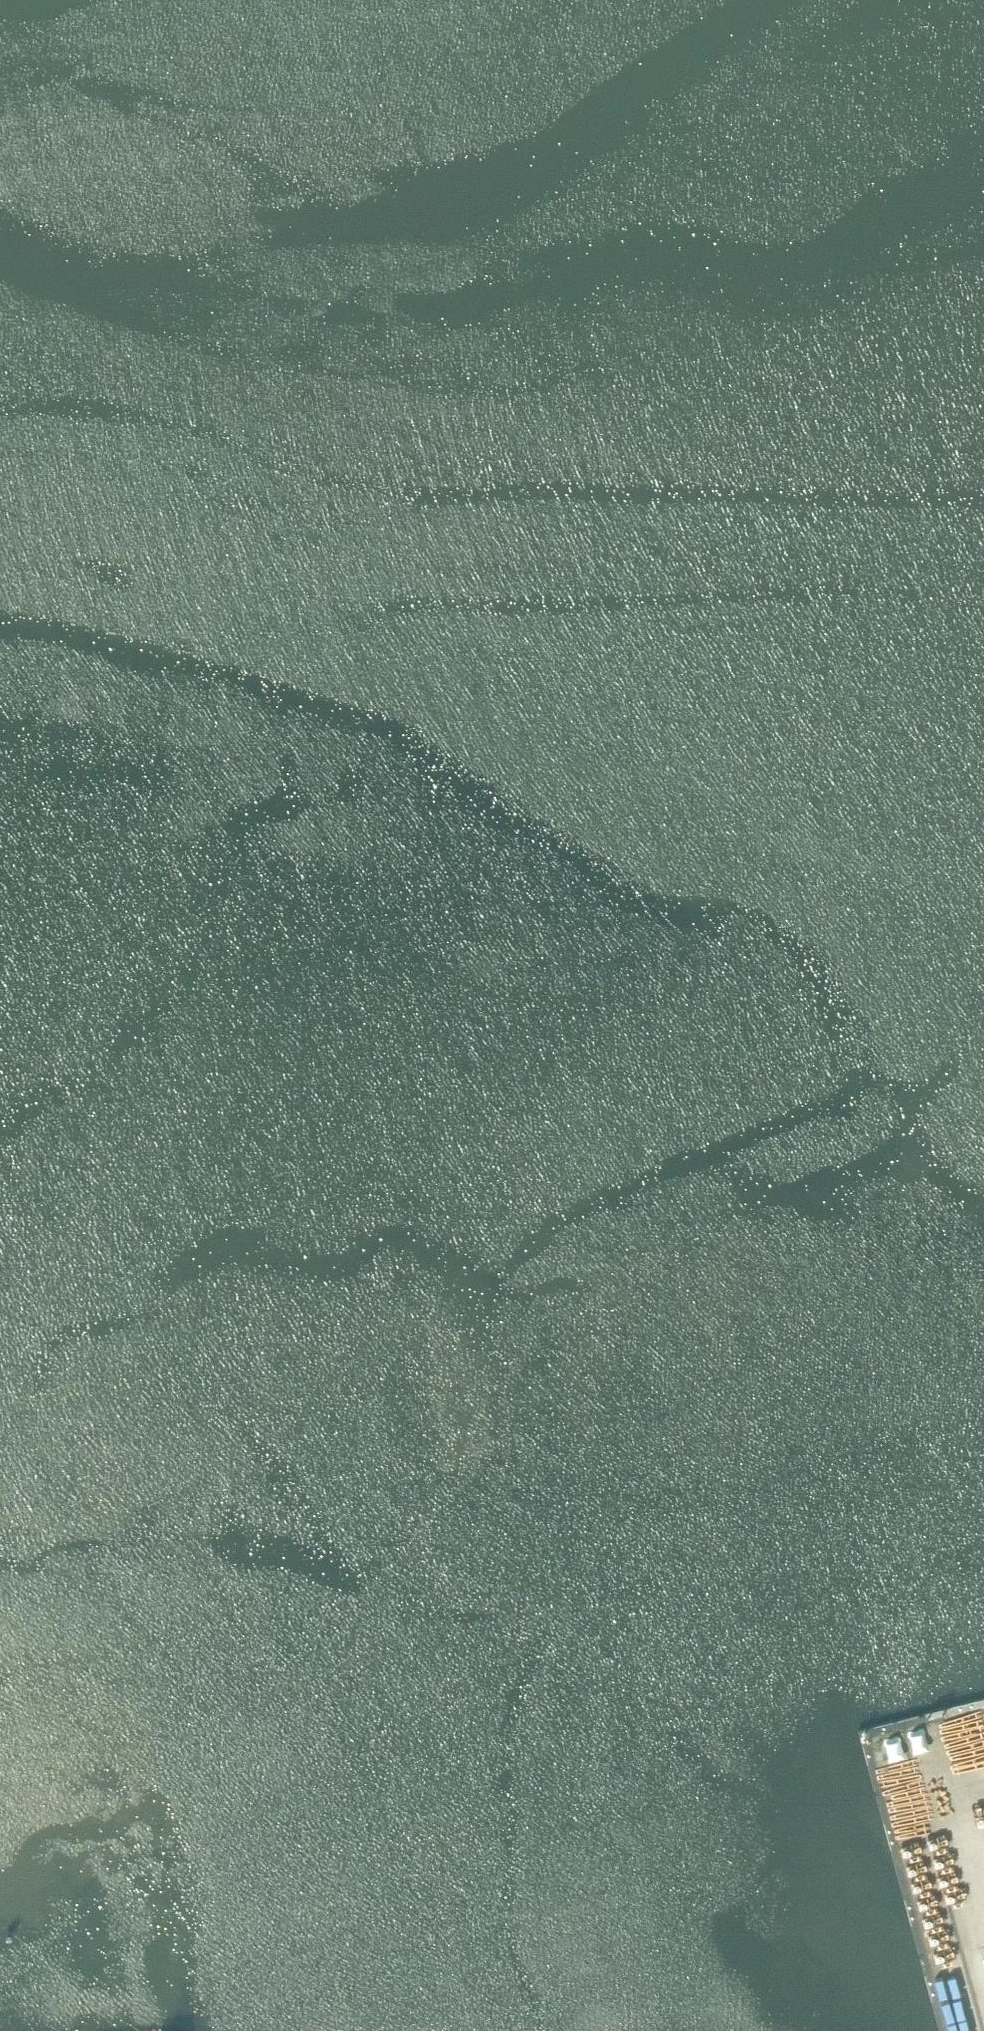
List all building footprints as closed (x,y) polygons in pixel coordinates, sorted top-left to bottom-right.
[(925,1719),(911,1720),(913,1737),(927,1735),(925,1719)] [(894,1725),(897,1741),(911,1738),(908,1723),(894,1725)] [(877,1732),(883,1747),(896,1742),(891,1727),(877,1732)] [(921,1756),(933,1751),(928,1737),(916,1742),(921,1756)] [(888,1765),(916,1755),(912,1742),(898,1747),(897,1746),(882,1751),(888,1765)] [(900,1767),(887,1771),(892,1784),(905,1779),(900,1767)] [(908,1783),(912,1797),(924,1794),(921,1780),(908,1783)] [(935,1833),(922,1837),(926,1852),(939,1848),(935,1833)] [(929,1931),(941,1927),(936,1911),(924,1915),(929,1931)] [(960,1926),(946,1929),(949,1944),(963,1942),(960,1926)] [(942,1931),(930,1935),(934,1949),(946,1946),(942,1931)] [(983,1955),(983,1941),(983,1938),(970,1943),(976,1959),(983,1955)]
